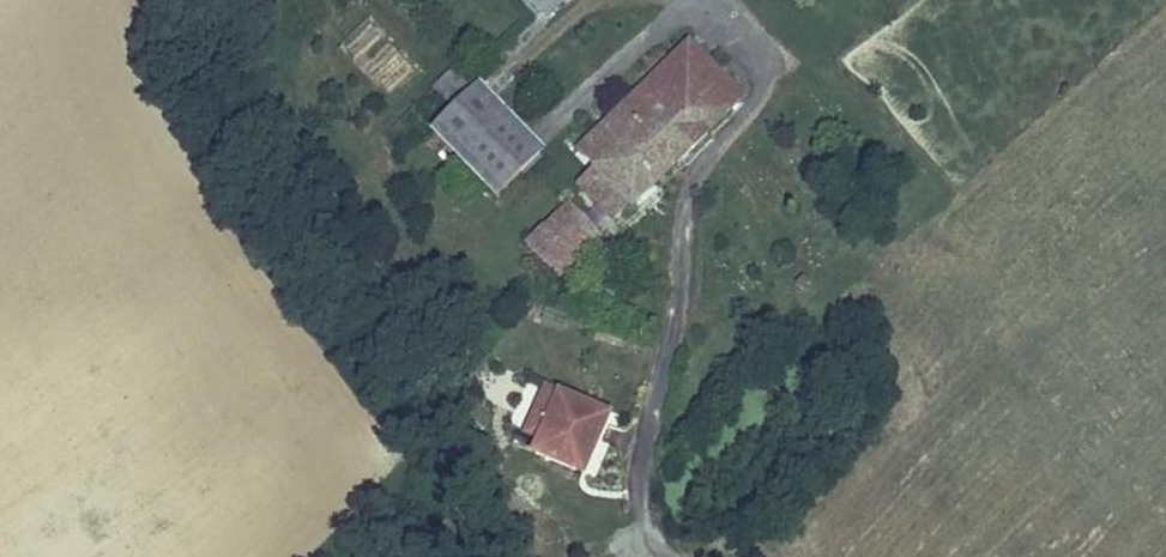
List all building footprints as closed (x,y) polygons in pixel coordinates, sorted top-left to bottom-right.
[(546,10),(557,0),(537,0),(546,10)] [(692,50),(691,51),(579,154),(629,209),(677,166),(682,170),(704,149),(700,145),(740,102),(694,51),(692,50)] [(494,76),(468,56),(445,79),(467,98),(446,124),(510,192),(551,148),(489,82),(494,76)] [(570,216),(529,254),(559,284),(601,243),(570,216)] [(614,300),(603,306),(615,319),(624,312),(614,300)] [(548,446),(534,473),(551,483),(559,467),(582,479),(596,486),(616,450),(546,410),(530,435),(548,446)]
